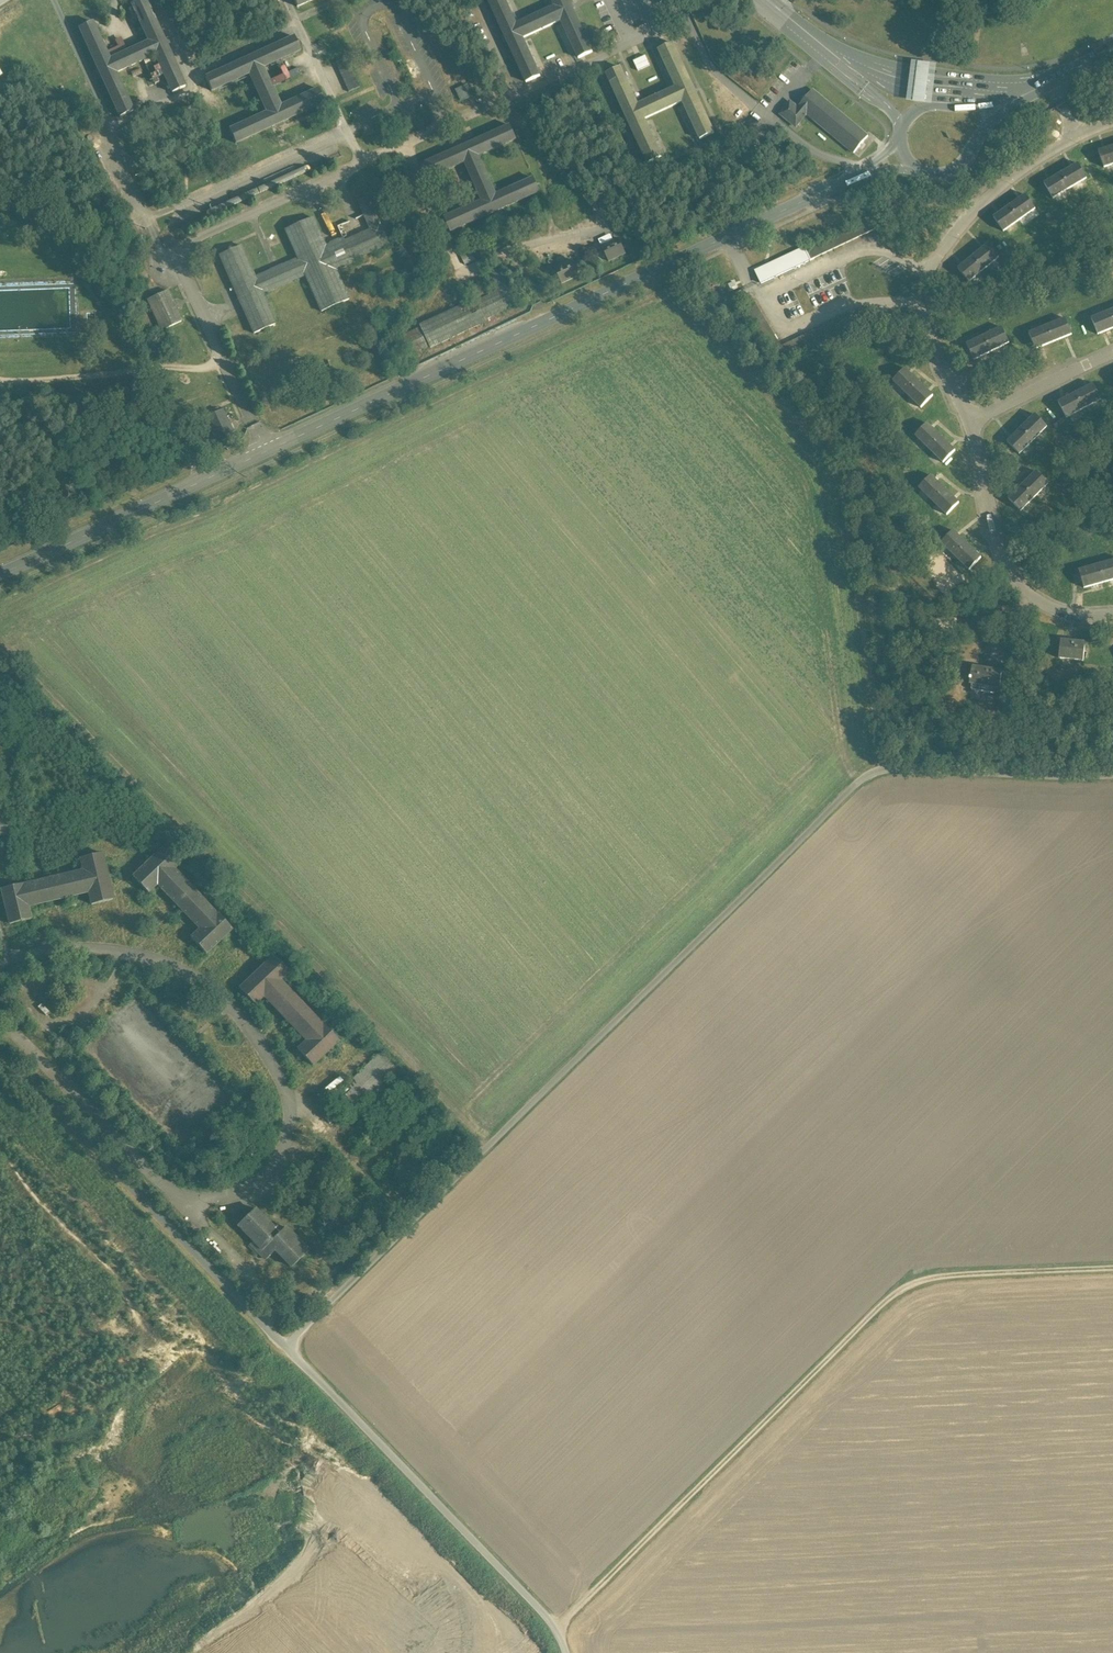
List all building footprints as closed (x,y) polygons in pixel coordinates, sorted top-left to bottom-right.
[(162,34),(161,34),(146,0),(140,0),(131,4),(149,42),(110,60),(92,22),(79,28),(96,64),(95,65),(102,81),(103,80),(120,117),(133,111),(116,73),(155,55),(172,93),(185,87),(169,50),(162,34)] [(505,0),(488,0),(502,30),(501,30),(509,46),(526,82),(540,76),(523,38),(561,21),(579,58),(592,52),(575,16),(576,15),(569,0),(552,0),(555,7),(516,24),(505,0)] [(280,106),(262,67),(300,50),(294,37),(258,53),(257,52),(241,60),(205,78),(211,91),(249,74),(267,112),(229,130),(235,143),(272,127),(272,128),(288,120),(324,102),(318,89),(280,106)] [(638,106),(620,68),(607,74),(624,110),(623,111),(631,127),(631,126),(648,163),(661,157),(644,119),(683,101),(700,139),(714,133),(697,96),(690,80),(689,80),(673,44),(659,50),(677,88),(638,106)] [(239,48),(234,50),(239,59),(243,57),(239,48)] [(633,61),(638,71),(650,66),(646,56),(633,61)] [(346,57),(335,62),(348,92),(359,87),(346,57)] [(937,65),(911,62),(909,81),(906,102),(931,105),(934,85),(937,65)] [(274,79),(275,83),(301,75),(299,68),(289,71),(288,66),(281,68),(284,76),(274,79)] [(467,85),(456,90),(462,101),(473,96),(467,85)] [(868,136),(812,90),(797,108),(790,102),(780,114),(796,127),(807,114),(854,153),(868,136)] [(496,195),(479,156),(517,139),(511,126),(474,142),(473,141),(457,148),(457,149),(421,166),(427,179),(465,162),(482,201),(445,218),(450,232),(487,216),(488,216),(504,209),(540,192),(534,178),(496,195)] [(474,136),(470,126),(465,129),(469,138),(474,136)] [(282,135),(277,137),(281,146),(286,144),(282,135)] [(1098,152),(1104,168),(1112,165),(1112,147),(1098,152)] [(1078,164),(1044,184),(1053,199),(1087,179),(1078,164)] [(588,193),(583,198),(592,207),(597,203),(588,193)] [(1025,195),(993,218),(1003,232),(1035,209),(1025,195)] [(298,259),(255,278),(240,245),(219,255),(254,334),(275,324),(262,294),(305,276),(321,312),(349,300),(336,271),(354,263),(353,260),(391,243),(382,224),(381,225),(368,196),(357,201),(370,230),(344,241),(343,239),(325,247),(312,217),(285,229),(298,259)] [(613,220),(604,211),(600,215),(609,225),(613,220)] [(872,216),(742,278),(747,290),(877,228),(872,216)] [(504,222),(495,226),(497,231),(506,226),(504,222)] [(619,239),(602,247),(609,262),(626,254),(619,239)] [(988,244),(958,269),(969,282),(999,258),(988,244)] [(572,261),(555,269),(562,284),(579,276),(572,261)] [(421,328),(402,337),(410,355),(429,346),(431,348),(486,322),(485,320),(519,304),(502,269),(492,274),(500,291),(477,302),(476,300),(420,326),(421,328)] [(479,298),(473,286),(470,288),(475,299),(479,298)] [(167,290),(147,299),(162,330),(181,321),(167,290)] [(1091,319),(1098,335),(1112,329),(1112,310),(1091,319)] [(1065,319),(1029,333),(1035,349),(1072,335),(1065,319)] [(1002,328),(966,345),(974,360),(1009,343),(1002,328)] [(933,396),(905,368),(893,381),(921,408),(933,396)] [(1093,384),(1058,402),(1066,418),(1101,400),(1093,384)] [(222,410),(205,417),(218,444),(235,436),(222,410)] [(1035,414),(1007,442),(1019,454),(1047,427),(1035,414)] [(955,451),(927,423),(915,436),(943,463),(955,451)] [(1036,471),(1008,499),(1021,511),(1049,483),(1036,471)] [(959,503),(931,476),(919,488),(947,515),(959,503)] [(981,558),(953,531),(941,543),(969,570),(981,558)] [(1079,570),(1084,588),(1112,580),(1112,560),(1079,570)] [(1101,629),(1093,628),(1091,643),(1099,644),(1101,629)] [(1085,643),(1061,640),(1059,658),(1083,661),(1085,643)] [(1018,658),(1010,656),(1007,672),(1016,674),(1018,658)] [(1002,671),(972,666),(969,684),(972,684),(971,689),(995,693),(996,688),(999,689),(1002,671)] [(167,844),(133,877),(148,893),(157,884),(200,929),(191,938),(206,954),(232,929),(217,913),(216,914),(197,894),(192,888),(192,889),(173,869),(182,860),(167,844)] [(102,853),(80,858),(83,871),(57,877),(57,876),(49,878),(50,879),(23,885),(23,884),(1,889),(10,924),(31,919),(28,906),(88,892),(91,905),(113,900),(102,853)] [(164,902),(160,906),(167,913),(171,910),(164,902)] [(274,956),(239,989),(254,1005),(264,996),(306,1041),(297,1049),(312,1066),(339,1041),(323,1025),(322,1025),(304,1006),(304,1005),(299,1000),(280,981),(289,972),(274,956)] [(292,1038),(282,1027),(279,1030),(289,1040),(292,1038)] [(381,1052),(331,1100),(348,1117),(397,1069),(381,1052)] [(294,1207),(287,1213),(289,1216),(296,1210),(294,1207)] [(274,1228),(254,1209),(238,1225),(253,1241),(250,1244),(265,1260),(275,1251),(291,1268),(308,1251),(285,1227),(282,1230),(277,1225),(274,1228)]
